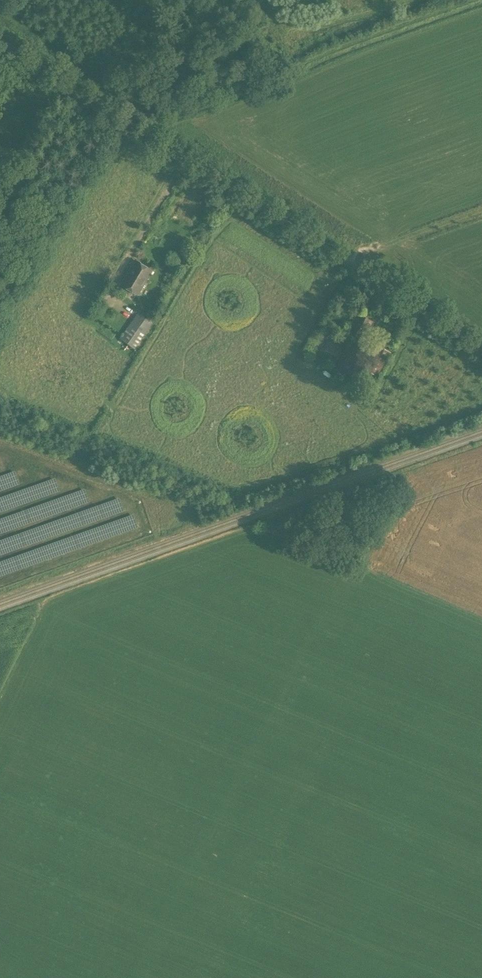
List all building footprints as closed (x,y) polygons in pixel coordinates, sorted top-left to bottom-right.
[(136,260),(120,285),(137,295),(152,270),(136,260)] [(135,348),(153,323),(138,312),(120,338),(135,348)] [(377,375),(390,352),(378,345),(364,368),(377,375)]
